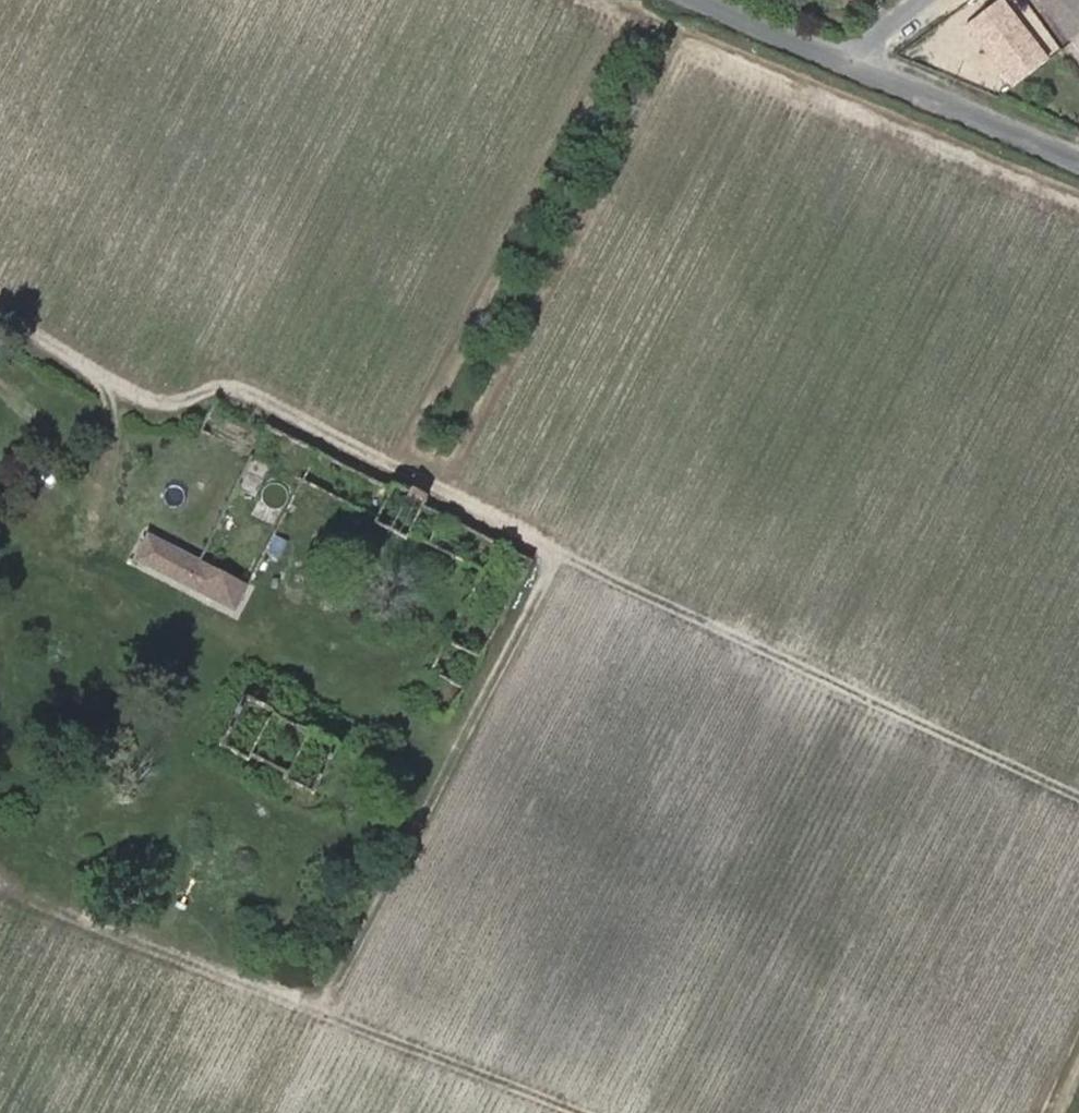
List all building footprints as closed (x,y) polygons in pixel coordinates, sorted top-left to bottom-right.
[(1004,0),(996,0),(963,25),(1012,88),(1050,59),(1004,0)] [(1075,40),(1078,37),(1078,0),(1045,0),(1075,40)] [(957,62),(942,56),(938,66),(953,72),(957,62)] [(250,590),(149,538),(135,564),(237,616),(250,590)]
